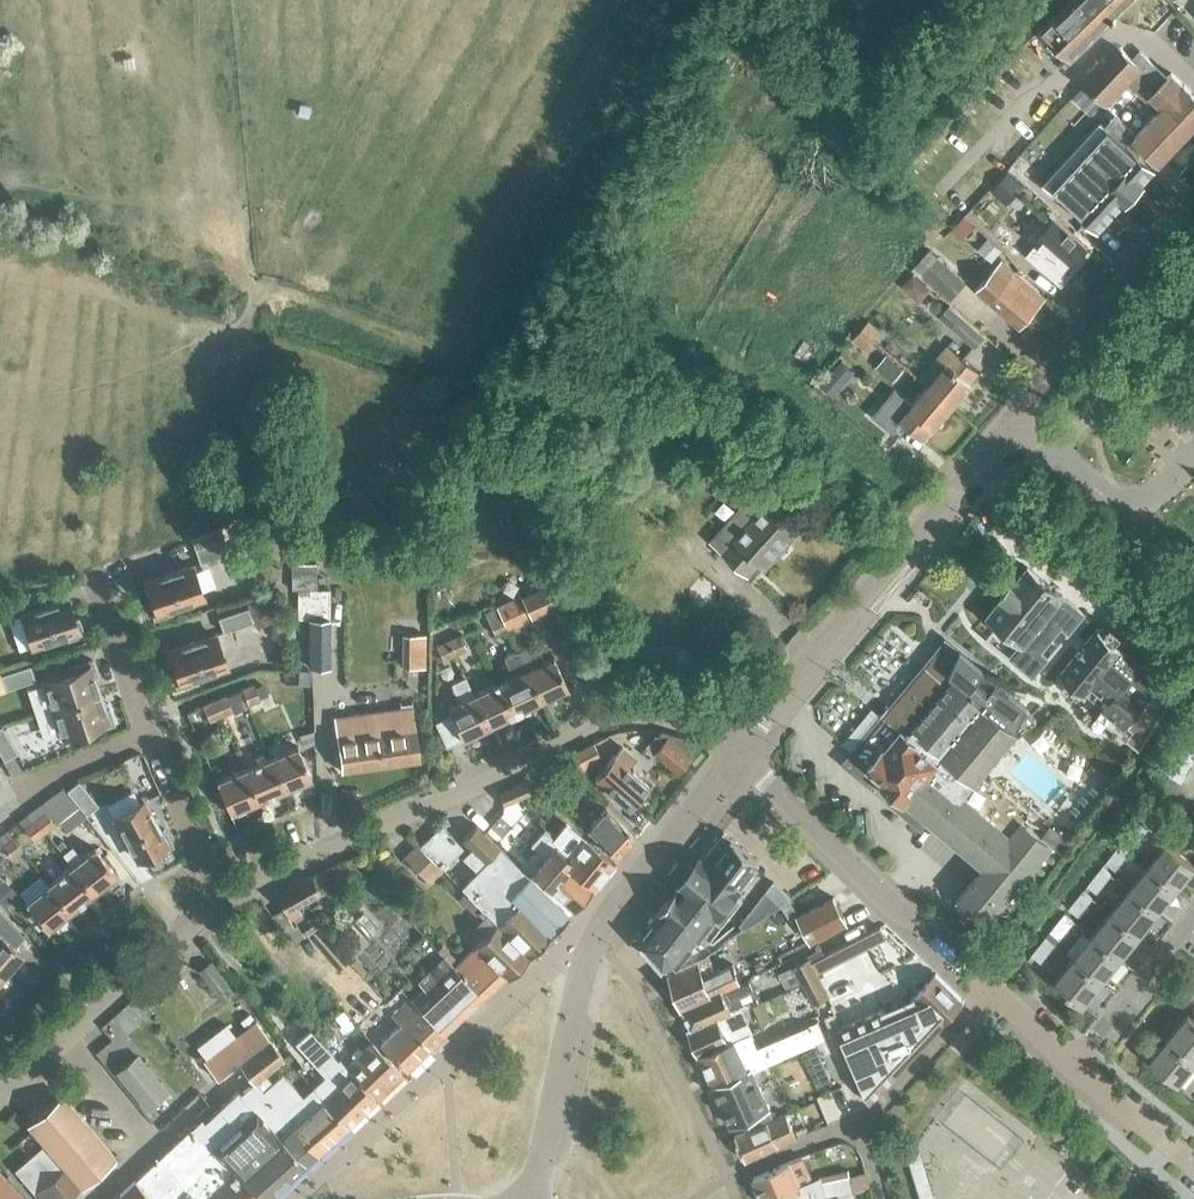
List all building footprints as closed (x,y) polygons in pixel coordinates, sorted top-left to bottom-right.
[(1068,56),(1126,0),(1066,0),(1039,26),(1068,56)] [(1186,134),(1193,125),(1193,94),(1183,84),(1171,72),(1166,77),(1139,51),(1131,59),(1122,50),(1117,56),(1111,51),(1105,57),(1186,134)] [(1162,159),(1186,134),(1105,57),(1083,81),(1084,82),(1105,102),(1106,101),(1126,81),(1157,111),(1136,134),(1162,159)] [(1106,139),(1052,198),(1098,238),(1153,179),(1106,139)] [(1006,206),(1024,186),(1007,171),(990,192),(1006,206)] [(1075,270),(1091,251),(1053,218),(1038,235),(1032,230),(1028,235),(1036,242),(1024,255),(1049,277),(1061,264),(1067,269),(1070,266),(1075,270)] [(1013,262),(1025,250),(1001,226),(989,237),(1013,262)] [(922,273),(950,299),(966,281),(938,256),(922,273)] [(1018,325),(1044,296),(1014,270),(1005,281),(993,271),(979,287),(991,297),(989,300),(1018,325)] [(949,328),(973,347),(983,334),(960,315),(949,328)] [(852,337),(863,347),(878,330),(867,320),(852,337)] [(928,385),(953,405),(971,383),(969,382),(978,372),(955,352),(928,385)] [(816,383),(837,403),(850,389),(829,369),(816,383)] [(933,428),(953,405),(928,385),(920,395),(912,388),(906,387),(900,394),(904,397),(892,411),(881,402),(871,414),(900,438),(910,427),(923,438),(932,427),(933,428)] [(757,562),(763,568),(798,529),(766,500),(721,550),(747,573),(757,562)] [(221,526),(191,536),(192,539),(195,548),(225,539),(221,528),(221,526)] [(225,539),(195,548),(200,563),(229,553),(225,539)] [(519,594),(530,618),(562,603),(544,562),(532,567),(540,585),(519,594)] [(329,588),(316,588),(316,563),(291,563),(291,589),(297,589),(297,618),(307,618),(307,666),(329,666),(329,588)] [(192,566),(146,580),(153,601),(148,602),(154,618),(172,612),(170,608),(198,599),(202,597),(192,566)] [(1002,596),(987,614),(1021,642),(1010,656),(1032,674),(1047,656),(1039,650),(1060,624),(1068,630),(1083,612),(1062,595),(1027,566),(1012,584),(1010,582),(1000,594),(1002,596)] [(13,616),(8,617),(18,649),(32,645),(64,634),(65,639),(83,633),(78,617),(74,619),(67,598),(21,613),(13,616)] [(0,604),(0,620),(8,617),(13,616),(8,601),(0,604)] [(216,616),(221,632),(253,622),(248,606),(216,616)] [(516,650),(540,700),(567,687),(551,655),(538,661),(529,644),(527,644),(510,609),(499,615),(505,629),(506,628),(517,650),(516,650)] [(494,634),(505,629),(499,615),(487,621),(494,634)] [(1079,650),(1060,673),(1083,692),(1091,682),(1110,698),(1103,706),(1124,723),(1162,678),(1141,661),(1132,671),(1114,655),(1121,646),(1098,627),(1084,643),(1095,653),(1090,659),(1079,650)] [(403,666),(423,666),(423,634),(403,634),(403,666)] [(446,640),(453,653),(464,648),(458,634),(446,640)] [(214,635),(169,650),(176,670),(171,672),(176,688),(195,682),(193,677),(225,666),(214,635)] [(442,659),(453,653),(446,640),(435,645),(442,659)] [(514,712),(540,700),(516,650),(502,657),(511,674),(498,680),(514,712)] [(75,670),(43,680),(52,707),(98,692),(92,675),(97,674),(92,659),(74,665),(75,670)] [(4,690),(36,680),(30,664),(0,674),(0,677),(4,690)] [(1005,742),(1024,717),(963,668),(955,679),(954,677),(943,690),(907,734),(900,728),(899,730),(888,721),(876,722),(857,745),(859,755),(868,763),(866,765),(883,779),(881,781),(983,866),(958,895),(988,919),(1051,844),(1022,819),(1010,833),(962,793),(1005,742)] [(487,725),(472,693),(465,679),(451,686),(458,700),(445,706),(449,714),(433,721),(445,746),(487,725)] [(487,725),(514,712),(498,680),(472,693),(487,725)] [(241,688),(247,703),(259,698),(254,684),(241,688)] [(250,709),(247,703),(241,688),(214,700),(220,714),(232,709),(235,716),(238,714),(243,724),(253,719),(249,709),(250,709)] [(98,692),(52,707),(61,735),(93,724),(95,729),(113,723),(108,708),(104,709),(98,692)] [(208,719),(220,714),(214,700),(202,705),(208,719)] [(335,719),(342,772),(420,762),(414,717),(376,722),(375,714),(335,719)] [(1187,717),(1179,730),(1193,739),(1193,722),(1187,717)] [(0,725),(0,755),(3,761),(18,752),(1,724),(0,725)] [(1179,730),(1171,743),(1193,757),(1193,739),(1179,730)] [(652,752),(675,771),(688,755),(666,736),(652,752)] [(567,755),(574,769),(599,757),(591,742),(567,755)] [(1193,761),(1193,757),(1171,743),(1164,754),(1188,769),(1193,761)] [(268,757),(282,789),(309,778),(295,745),(268,757)] [(612,805),(623,814),(647,786),(624,767),(629,760),(618,751),(594,779),(617,799),(612,805)] [(1181,782),(1188,769),(1164,754),(1156,767),(1181,782)] [(255,800),(282,789),(268,757),(242,768),(255,800)] [(540,773),(549,786),(567,773),(559,761),(540,773)] [(228,812),(255,800),(242,768),(214,779),(228,812)] [(515,784),(520,796),(538,788),(533,776),(515,784)] [(66,789),(85,813),(97,804),(78,780),(66,789)] [(502,804),(520,796),(515,784),(497,792),(502,804)] [(23,829),(32,840),(76,807),(61,787),(29,811),(35,820),(23,829)] [(142,801),(113,817),(135,859),(154,849),(157,853),(171,845),(162,828),(158,831),(142,801)] [(590,833),(615,858),(634,837),(609,813),(590,833)] [(1124,837),(1134,845),(1149,827),(1139,819),(1124,837)] [(591,887),(612,861),(565,822),(551,839),(556,845),(554,847),(559,851),(561,849),(567,857),(562,864),(591,887)] [(464,891),(529,955),(550,934),(567,914),(520,867),(476,824),(461,840),(469,848),(461,856),(476,870),(460,886),(465,891),(464,891)] [(419,847),(443,869),(442,868),(462,847),(440,825),(419,846),(419,847)] [(567,857),(561,849),(559,851),(554,847),(556,845),(551,839),(543,829),(528,845),(543,857),(530,873),(571,910),(591,887),(562,864),(567,857)] [(9,858),(19,850),(10,838),(0,846),(9,858)] [(419,847),(419,846),(414,842),(402,855),(430,883),(443,869),(419,847)] [(1175,889),(1193,865),(1166,842),(1146,866),(1175,889)] [(1105,861),(1115,869),(1130,851),(1120,843),(1105,861)] [(70,865),(92,893),(115,874),(94,846),(70,865)] [(740,893),(706,863),(638,938),(669,966),(707,957),(693,944),(740,893)] [(70,910),(92,893),(70,865),(48,883),(70,910)] [(1087,884),(1097,892),(1111,874),(1101,866),(1087,884)] [(1156,912),(1175,889),(1146,866),(1128,889),(1156,912)] [(282,908),(289,919),(300,913),(296,905),(319,892),(310,875),(275,895),(282,908)] [(46,929),(70,910),(48,883),(24,901),(46,929)] [(1068,907),(1078,915),(1093,897),(1083,889),(1068,907)] [(1138,935),(1156,912),(1128,889),(1109,912),(1138,935)] [(507,978),(529,955),(464,891),(458,897),(475,914),(477,912),(481,916),(477,920),(488,931),(473,947),(474,947),(503,975),(507,978)] [(796,916),(809,941),(846,922),(832,897),(796,916)] [(746,937),(777,914),(764,902),(742,932),(746,937)] [(300,939),(289,919),(282,908),(270,914),(288,946),(300,939)] [(1049,931),(1059,938),(1074,920),(1064,912),(1049,931)] [(1119,958),(1138,935),(1109,912),(1091,935),(1119,958)] [(731,933),(744,927),(736,922),(723,925),(731,933)] [(3,975),(23,953),(0,932),(0,973),(3,975)] [(1031,954),(1041,962),(1055,943),(1045,935),(1031,954)] [(1101,981),(1119,958),(1091,935),(1072,958),(1101,981)] [(482,996),(503,975),(474,947),(454,967),(482,996)] [(817,975),(828,997),(852,984),(834,950),(810,962),(817,975)] [(682,1008),(737,982),(732,969),(714,975),(709,957),(669,972),(682,1008)] [(1082,1005),(1101,981),(1072,958),(1053,982),(1082,1005)] [(817,975),(810,962),(808,959),(793,967),(801,983),(817,975)] [(197,971),(220,1002),(233,991),(210,961),(197,971)] [(444,1032),(482,996),(454,967),(414,1003),(444,1032)] [(869,1102),(950,1015),(952,1013),(958,1006),(963,1000),(936,974),(935,973),(913,995),(841,1028),(837,1030),(869,1102)] [(813,1005),(828,997),(817,975),(801,983),(813,1005)] [(690,1027),(730,1009),(726,1001),(755,987),(750,976),(737,983),(737,982),(682,1008),(690,1027)] [(444,1032),(414,1003),(408,998),(398,1008),(403,1013),(395,1021),(399,1024),(403,1019),(430,1046),(444,1032)] [(721,1046),(743,1036),(737,1024),(746,1021),(740,1005),(730,1009),(690,1027),(687,1029),(698,1055),(720,1045),(721,1046)] [(1193,1057),(1193,1018),(1187,1012),(1168,1036),(1193,1057)] [(417,1058),(430,1046),(403,1019),(399,1024),(391,1031),(417,1058)] [(238,1061),(268,1039),(254,1020),(202,1060),(216,1078),(238,1061)] [(825,1038),(824,1036),(817,1021),(757,1047),(750,1033),(743,1036),(721,1046),(720,1045),(698,1055),(711,1084),(734,1074),(747,1069),(748,1071),(752,1069),(825,1038)] [(325,1074),(316,1082),(311,1087),(346,1126),(375,1099),(376,1098),(345,1066),(345,1067),(337,1058),(335,1060),(307,1030),(291,1043),(306,1060),(313,1054),(334,1078),(331,1080),(325,1074)] [(405,1070),(417,1058),(391,1031),(379,1043),(405,1070)] [(1193,1062),(1193,1057),(1168,1036),(1149,1059),(1177,1083),(1193,1062)] [(252,1081),(264,1072),(283,1058),(268,1039),(238,1061),(252,1081)] [(345,1066),(376,1098),(402,1073),(371,1042),(360,1052),(357,1048),(350,1055),(353,1059),(345,1066)] [(131,1061),(117,1073),(147,1110),(167,1093),(149,1071),(143,1076),(131,1061)] [(734,1074),(711,1084),(712,1085),(730,1125),(743,1119),(746,1127),(773,1115),(767,1102),(753,1071),(752,1069),(748,1071),(747,1069),(734,1074)] [(316,1082),(300,1096),(282,1072),(270,1081),(264,1072),(252,1081),(287,1122),(316,1153),(346,1126),(311,1087),(316,1082)] [(304,1164),(268,1123),(239,1092),(238,1093),(252,1110),(228,1133),(214,1118),(206,1126),(199,1118),(190,1127),(261,1198),(265,1198),(304,1164)] [(27,1125),(80,1186),(114,1157),(61,1095),(27,1125)] [(735,1135),(745,1160),(796,1137),(785,1113),(735,1135)] [(190,1127),(186,1130),(134,1179),(153,1198),(171,1198),(186,1185),(198,1198),(261,1198),(190,1127)] [(39,1198),(65,1198),(79,1187),(43,1144),(14,1169),(39,1198)] [(854,1192),(870,1188),(866,1171),(847,1176),(846,1170),(820,1176),(799,1185),(788,1161),(753,1177),(762,1198),(822,1198),(854,1192)] [(0,1170),(0,1198),(29,1198),(0,1170)] [(134,1179),(113,1198),(153,1198),(134,1179)] [(186,1185),(171,1198),(198,1198),(186,1185)]
